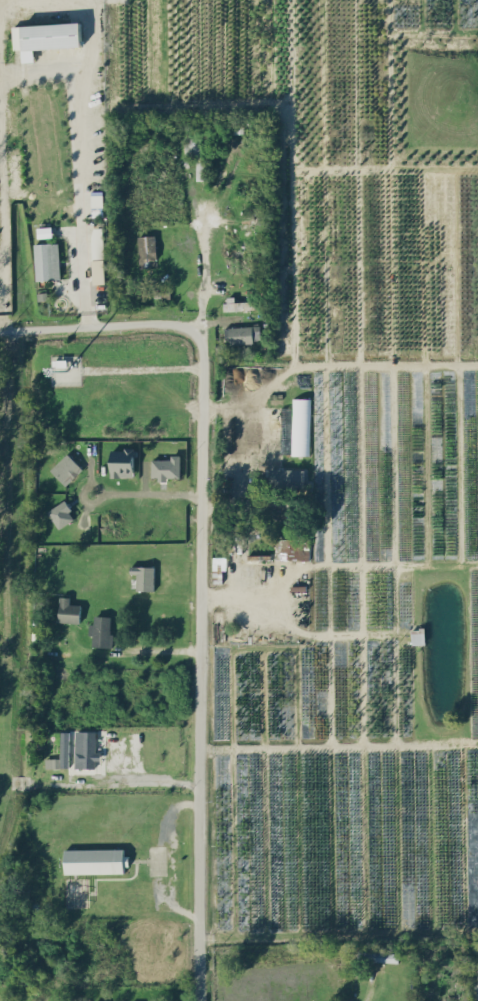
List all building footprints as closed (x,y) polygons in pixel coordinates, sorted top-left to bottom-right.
[(15,25),(16,49),(23,49),(24,62),(36,61),(35,48),(82,46),(81,22),(15,25)] [(104,283),(103,227),(92,228),(94,284),(104,283)] [(139,267),(157,266),(156,235),(138,236),(139,267)] [(36,280),(60,279),(59,242),(34,244),(36,280)] [(227,343),(260,342),(260,325),(226,326),(227,343)] [(309,455),(310,398),(292,398),(291,455),(309,455)] [(111,476),(133,476),(134,450),(112,450),(111,476)] [(51,469),(66,486),(83,469),(68,453),(51,469)] [(171,459),(152,459),(152,479),(168,479),(168,477),(180,477),(181,454),(171,454),(171,459)] [(304,487),(304,469),(271,468),(270,486),(304,487)] [(48,510),(58,528),(76,519),(65,500),(48,510)] [(306,538),(282,538),(281,559),(309,559),(309,546),(306,546),(306,538)] [(137,574),(137,590),(154,590),(155,566),(131,565),(130,573),(137,574)] [(81,604),(70,604),(70,596),(60,596),(59,622),(80,623),(81,604)] [(111,647),(112,616),(94,615),(94,623),(89,623),(89,634),(93,634),(93,646),(111,647)] [(100,752),(96,752),(96,731),(76,730),(75,767),(95,768),(95,760),(100,760),(100,752)] [(69,767),(69,731),(61,731),(60,758),(46,758),(46,767),(69,767)] [(65,873),(126,872),(126,848),(64,849),(65,873)]
